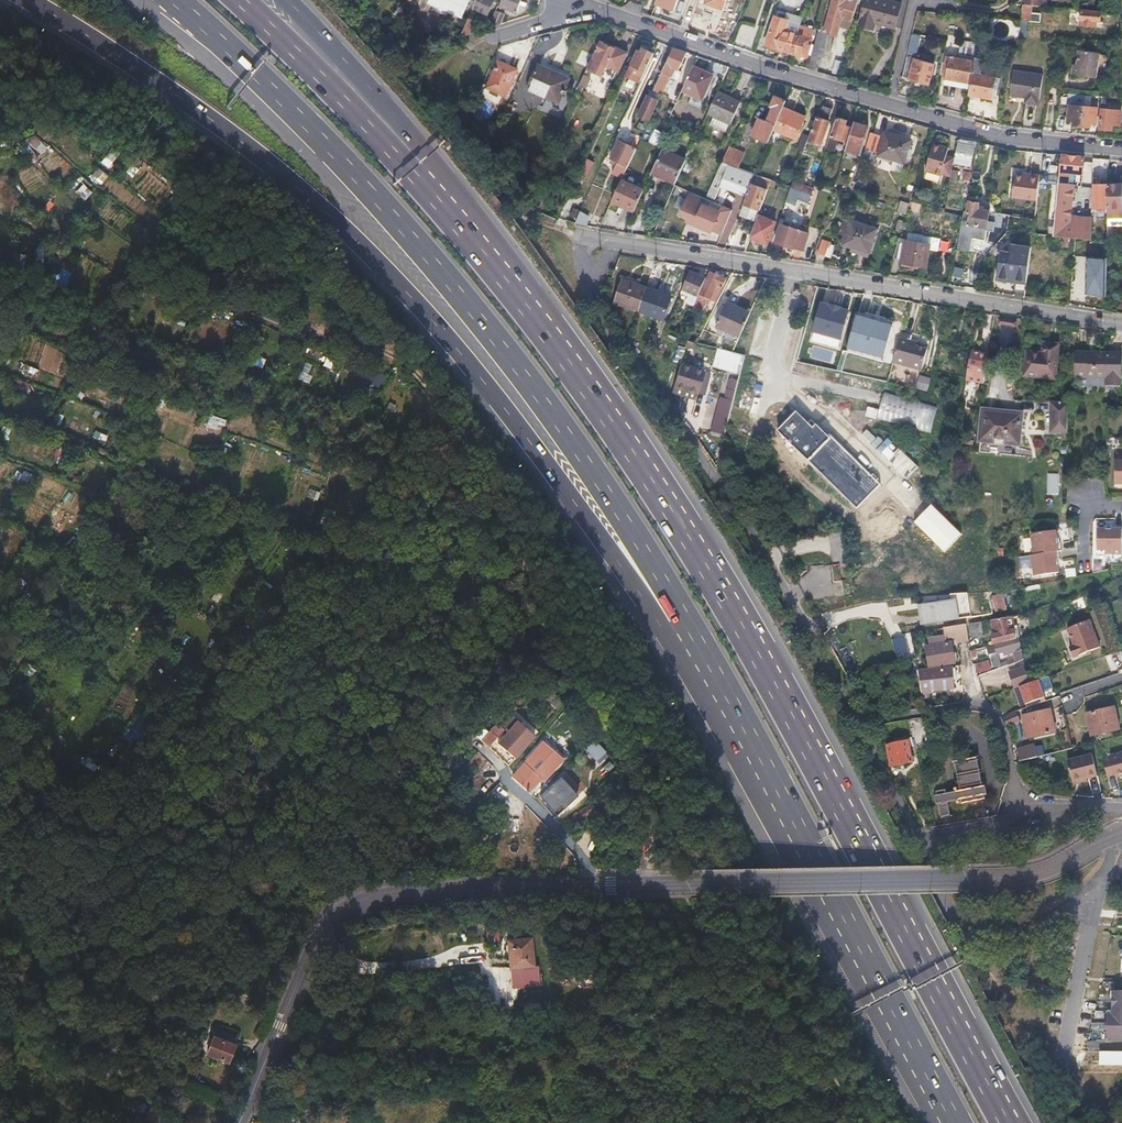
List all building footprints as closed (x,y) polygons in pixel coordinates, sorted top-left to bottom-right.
[(430,3),(463,16),(469,0),(431,0),(430,3)] [(474,8),(489,14),(495,0),(477,0),(474,8)] [(501,8),(518,13),(522,0),(503,0),(501,8)] [(656,4),(674,11),(679,0),(658,0),(656,4)] [(702,14),(720,20),(727,0),(707,0),(702,14)] [(825,32),(834,0),(826,0),(814,47),(811,56),(808,70),(817,73),(828,33),(825,32)] [(825,32),(828,33),(837,36),(842,17),(853,20),(859,0),(834,0),(825,32)] [(889,0),(867,0),(860,25),(874,29),(876,24),(895,29),(902,3),(889,0)] [(1032,17),(1032,5),(1023,5),(1022,17),(1032,17)] [(497,10),(489,28),(501,24),(506,13),(497,10)] [(1082,10),(1081,26),(1096,28),(1097,22),(1101,23),(1102,12),(1082,10)] [(783,51),(792,53),(798,34),(783,30),(786,19),(773,16),(765,45),(777,49),(777,46),(784,48),(783,51)] [(468,20),(461,37),(473,33),(477,23),(468,20)] [(918,34),(927,36),(928,29),(915,25),(913,33),(918,34)] [(798,34),(792,53),(807,58),(807,55),(810,46),(814,31),(800,27),(798,34)] [(924,47),(927,36),(918,34),(916,45),(924,47)] [(972,84),(977,56),(979,42),(963,39),(960,58),(947,56),(945,67),(948,67),(946,79),(972,84)] [(626,55),(600,42),(596,50),(598,51),(594,59),(592,58),(587,70),(601,77),(606,66),(617,71),(626,55)] [(688,52),(675,47),(654,89),(660,93),(669,75),(672,76),(676,68),(680,70),(688,52)] [(627,75),(641,81),(654,54),(643,49),(641,53),(638,52),(627,75)] [(1099,54),(1079,51),(1075,75),(1095,79),(1099,54)] [(988,59),(977,56),(972,84),(970,94),(992,98),(996,77),(985,75),(988,59)] [(907,57),(903,78),(929,84),(934,65),(907,57)] [(488,86),(507,95),(519,69),(500,61),(488,86)] [(529,88),(558,102),(569,79),(539,65),(529,88)] [(694,66),(683,90),(702,99),(714,75),(694,66)] [(1013,71),(1010,94),(1025,97),(1025,103),(1038,104),(1038,99),(1040,99),(1043,76),(1013,71)] [(580,93),(583,94),(590,79),(584,76),(577,91),(580,93)] [(651,91),(648,97),(657,100),(659,94),(651,91)] [(718,91),(708,113),(714,116),(728,123),(730,123),(740,101),(718,91)] [(1084,102),(1084,95),(1068,94),(1067,105),(1069,105),(1083,107),(1084,102)] [(1101,97),(1084,95),(1084,102),(1100,104),(1101,97)] [(657,100),(648,97),(639,117),(649,121),(658,101),(657,100)] [(753,135),(770,142),(775,130),(784,108),(787,101),(777,97),(773,107),(775,108),(769,122),(760,119),(753,135)] [(496,113),(501,116),(506,106),(501,103),(496,113)] [(1081,126),(1083,107),(1069,105),(1067,121),(1072,122),(1072,125),(1073,127),(1078,128),(1079,126),(1081,127),(1081,126)] [(818,118),(810,143),(821,147),(830,122),(829,121),(832,110),(824,107),(820,118),(818,118)] [(1081,126),(1081,127),(1083,127),(1083,128),(1088,129),(1088,128),(1090,128),(1091,124),(1095,124),(1097,109),(1083,107),(1081,126)] [(784,108),(775,130),(797,139),(806,117),(784,108)] [(1121,112),(1101,109),(1100,130),(1111,131),(1111,125),(1120,126),(1121,112)] [(725,131),(728,123),(714,116),(710,125),(725,131)] [(839,139),(846,142),(850,128),(845,126),(847,121),(838,118),(827,152),(833,154),(839,139)] [(848,142),(846,149),(859,154),(867,127),(854,123),(853,128),(848,142)] [(649,142),(656,145),(662,132),(654,129),(649,142)] [(871,132),(866,148),(878,151),(877,155),(904,162),(911,140),(884,132),(883,136),(871,132)] [(804,150),(808,136),(802,134),(798,148),(804,150)] [(613,174),(623,178),(637,149),(621,141),(611,162),(617,165),(613,174)] [(949,147),(934,143),(926,171),(943,175),(946,164),(945,163),(947,155),(949,147)] [(975,154),(977,145),(968,144),(960,143),(957,162),(971,164),(973,153),(975,154)] [(740,169),(742,164),(746,154),(730,148),(723,162),(730,165),(740,169)] [(664,149),(654,170),(669,177),(668,180),(676,183),(686,160),(664,149)] [(955,158),(947,155),(945,163),(946,164),(943,175),(951,178),(955,158)] [(1091,240),(1092,225),(1071,223),(1071,215),(1074,189),(1070,189),(1070,185),(1074,186),(1075,175),(1083,175),(1085,158),(1081,157),(1061,156),(1053,237),(1058,237),(1066,238),(1091,240)] [(587,179),(594,164),(586,160),(579,175),(587,179)] [(742,164),(740,169),(757,175),(758,170),(742,164)] [(721,186),(739,193),(742,185),(750,189),(757,175),(740,169),(730,165),(721,186)] [(668,180),(669,177),(654,170),(651,176),(666,183),(668,180)] [(964,180),(970,181),(972,172),(965,171),(964,180)] [(1037,202),(1040,175),(1030,174),(1030,178),(1014,176),(1011,198),(1037,202)] [(750,189),(744,205),(761,210),(769,191),(770,187),(773,181),(757,175),(750,189)] [(715,179),(709,193),(715,196),(722,182),(715,179)] [(622,180),(612,201),(634,212),(644,190),(622,180)] [(803,184),(801,191),(811,196),(812,196),(815,189),(803,184)] [(1092,208),(1107,208),(1108,185),(1093,185),(1092,208)] [(1108,185),(1107,208),(1107,216),(1121,216),(1121,185),(1108,185)] [(911,196),(910,199),(923,203),(927,192),(915,189),(913,197),(911,196)] [(811,196),(801,191),(798,199),(808,203),(811,196)] [(722,234),(732,210),(691,192),(681,214),(689,217),(699,221),(697,225),(711,232),(712,230),(722,234)] [(987,230),(990,212),(984,210),(984,207),(979,206),(980,204),(970,201),(967,214),(971,214),(970,219),(963,218),(959,239),(972,241),(973,238),(984,240),(987,230)] [(918,213),(921,205),(912,202),(909,210),(918,213)] [(990,211),(990,212),(987,230),(1001,233),(1005,214),(997,213),(990,211)] [(581,212),(575,223),(586,225),(588,215),(581,212)] [(1071,215),(1071,223),(1092,225),(1092,216),(1071,215)] [(1107,244),(1107,216),(1100,216),(1099,243),(1107,244)] [(697,225),(699,221),(689,217),(687,221),(697,225)] [(759,217),(751,238),(768,245),(777,223),(759,217)] [(876,234),(842,224),(837,241),(844,243),(842,250),(852,253),(868,258),(869,255),(876,234)] [(795,247),(801,230),(782,225),(777,243),(795,249),(795,247)] [(810,233),(801,230),(795,247),(805,250),(810,233)] [(902,263),(927,268),(930,250),(939,252),(942,240),(910,234),(908,241),(906,241),(902,261),(902,263)] [(1066,238),(1058,237),(1058,246),(1066,246),(1066,238)] [(821,239),(816,254),(830,258),(835,243),(821,239)] [(902,261),(906,241),(899,239),(893,260),(902,261)] [(1023,287),(1029,246),(1008,243),(1006,256),(997,254),(993,282),(1023,287)] [(1103,260),(1085,259),(1083,297),(1101,298),(1103,260)] [(687,302),(694,305),(696,301),(705,278),(690,271),(681,292),(684,294),(685,291),(691,293),(687,302)] [(710,272),(700,295),(716,302),(727,279),(721,277),(710,272)] [(640,310),(647,288),(622,279),(615,301),(640,310)] [(671,296),(647,288),(640,310),(639,312),(663,320),(671,296)] [(701,303),(696,301),(694,305),(693,309),(698,311),(701,303)] [(716,328),(739,338),(750,313),(726,303),(716,328)] [(847,313),(817,305),(808,335),(839,343),(847,313)] [(878,362),(888,326),(852,316),(842,353),(878,362)] [(674,327),(672,334),(681,337),(684,331),(674,327)] [(910,345),(911,341),(900,338),(894,363),(923,371),(928,350),(917,347),(910,345)] [(1026,353),(1024,376),(1055,380),(1059,345),(1044,344),(1042,355),(1026,353)] [(988,354),(980,353),(980,355),(972,354),(967,381),(984,383),(988,354)] [(1075,353),(1074,377),(1105,378),(1105,385),(1119,385),(1120,354),(1106,354),(1106,356),(1087,355),(1087,353),(1075,353)] [(698,394),(705,372),(681,365),(675,388),(698,394)] [(710,373),(705,372),(698,394),(704,396),(710,373)] [(734,403),(739,381),(731,379),(726,401),(734,403)] [(698,394),(675,388),(672,397),(695,403),(698,394)] [(937,407),(884,394),(878,420),(931,433),(937,407)] [(734,403),(726,401),(720,399),(712,432),(725,436),(734,403)] [(75,403),(73,412),(90,417),(93,408),(75,403)] [(1068,403),(1053,403),(1053,432),(1068,432),(1068,403)] [(856,506),(878,483),(815,424),(812,427),(794,410),(776,429),(856,506)] [(983,411),(980,442),(1018,446),(1021,419),(1001,417),(1001,413),(983,411)] [(220,431),(224,419),(210,415),(206,427),(220,431)] [(8,439),(11,429),(3,427),(0,436),(8,439)] [(95,430),(92,438),(104,444),(108,436),(95,430)] [(223,442),(219,451),(229,455),(232,446),(223,442)] [(28,484),(32,475),(17,469),(14,479),(28,484)] [(931,504),(913,522),(944,552),(962,534),(931,504)] [(1097,529),(1098,550),(1106,550),(1106,554),(1121,554),(1121,529),(1097,529)] [(1057,530),(1032,534),(1034,555),(1032,555),(1034,576),(1060,572),(1058,559),(1061,559),(1059,551),(1062,551),(1061,543),(1058,543),(1057,530)] [(1003,595),(993,597),(996,612),(1005,610),(1003,595)] [(923,608),(925,624),(954,619),(952,600),(937,603),(937,606),(923,608)] [(1020,638),(1015,617),(990,620),(995,645),(1020,638)] [(1069,648),(1073,658),(1100,648),(1091,621),(1069,629),(1075,646),(1069,648)] [(987,622),(981,623),(983,634),(989,633),(987,622)] [(981,637),(983,634),(981,623),(969,625),(970,639),(981,637)] [(948,627),(949,637),(957,635),(958,643),(968,641),(966,624),(948,627)] [(950,644),(958,643),(957,635),(949,637),(950,644)] [(1024,660),(1020,638),(995,645),(998,653),(1005,651),(1007,655),(1015,653),(1016,659),(1008,662),(1008,666),(1024,660)] [(892,640),(895,655),(904,653),(902,639),(892,640)] [(953,663),(950,644),(928,648),(931,667),(953,663)] [(1008,673),(1010,680),(1026,674),(1023,667),(1008,673)] [(954,670),(922,674),(925,696),(931,695),(936,695),(936,692),(956,690),(954,670)] [(1029,683),(1026,674),(1010,680),(1013,689),(1019,687),(1029,683)] [(1044,698),(1038,680),(1029,683),(1019,687),(1025,705),(1044,698)] [(1087,714),(1093,736),(1120,729),(1114,707),(1087,714)] [(1023,717),(1028,739),(1055,732),(1050,710),(1023,717)] [(1018,711),(1003,716),(1007,726),(1022,722),(1018,711)] [(498,745),(514,759),(534,737),(518,723),(498,745)] [(937,738),(930,740),(932,751),(939,750),(937,738)] [(592,742),(583,750),(595,763),(604,754),(592,742)] [(887,746),(891,767),(912,763),(909,742),(887,746)] [(879,751),(882,760),(889,759),(886,745),(878,747),(879,751)] [(1109,757),(1110,760),(1102,762),(1105,777),(1114,775),(1114,778),(1121,776),(1121,754),(1109,757)] [(926,755),(918,757),(920,765),(925,764),(924,761),(927,760),(926,755)] [(1067,762),(1072,783),(1085,779),(1096,777),(1091,756),(1067,762)] [(961,804),(985,800),(978,758),(954,762),(959,791),(947,794),(947,790),(935,792),(936,796),(938,805),(940,818),(951,816),(949,802),(960,800),(961,804)] [(524,766),(513,779),(527,793),(538,779),(543,783),(553,770),(543,761),(532,773),(524,766)] [(561,773),(569,782),(578,773),(579,772),(571,764),(561,773)] [(900,772),(890,775),(898,788),(904,784),(900,772)] [(538,799),(554,815),(572,798),(556,781),(538,799)] [(489,797),(500,804),(509,792),(499,784),(489,797)] [(433,802),(442,809),(452,797),(443,790),(433,802)] [(572,817),(578,824),(595,808),(589,801),(572,817)] [(496,929),(483,930),(483,943),(496,943),(496,929)] [(516,965),(517,973),(533,971),(531,936),(509,938),(511,965),(516,965)] [(481,997),(490,997),(490,986),(481,987),(481,997)] [(1112,994),(1112,1014),(1121,1014),(1121,995),(1112,994)] [(1112,1014),(1106,1014),(1106,1027),(1103,1026),(1103,1033),(1106,1033),(1106,1045),(1121,1045),(1121,1014),(1112,1014)] [(216,1037),(209,1054),(231,1063),(237,1046),(216,1037)] [(298,1043),(287,1038),(283,1047),(294,1052),(298,1043)] [(711,1098),(711,1107),(721,1107),(720,1098),(711,1098)] [(148,1119),(158,1122),(163,1122),(167,1112),(154,1106),(148,1119)]
